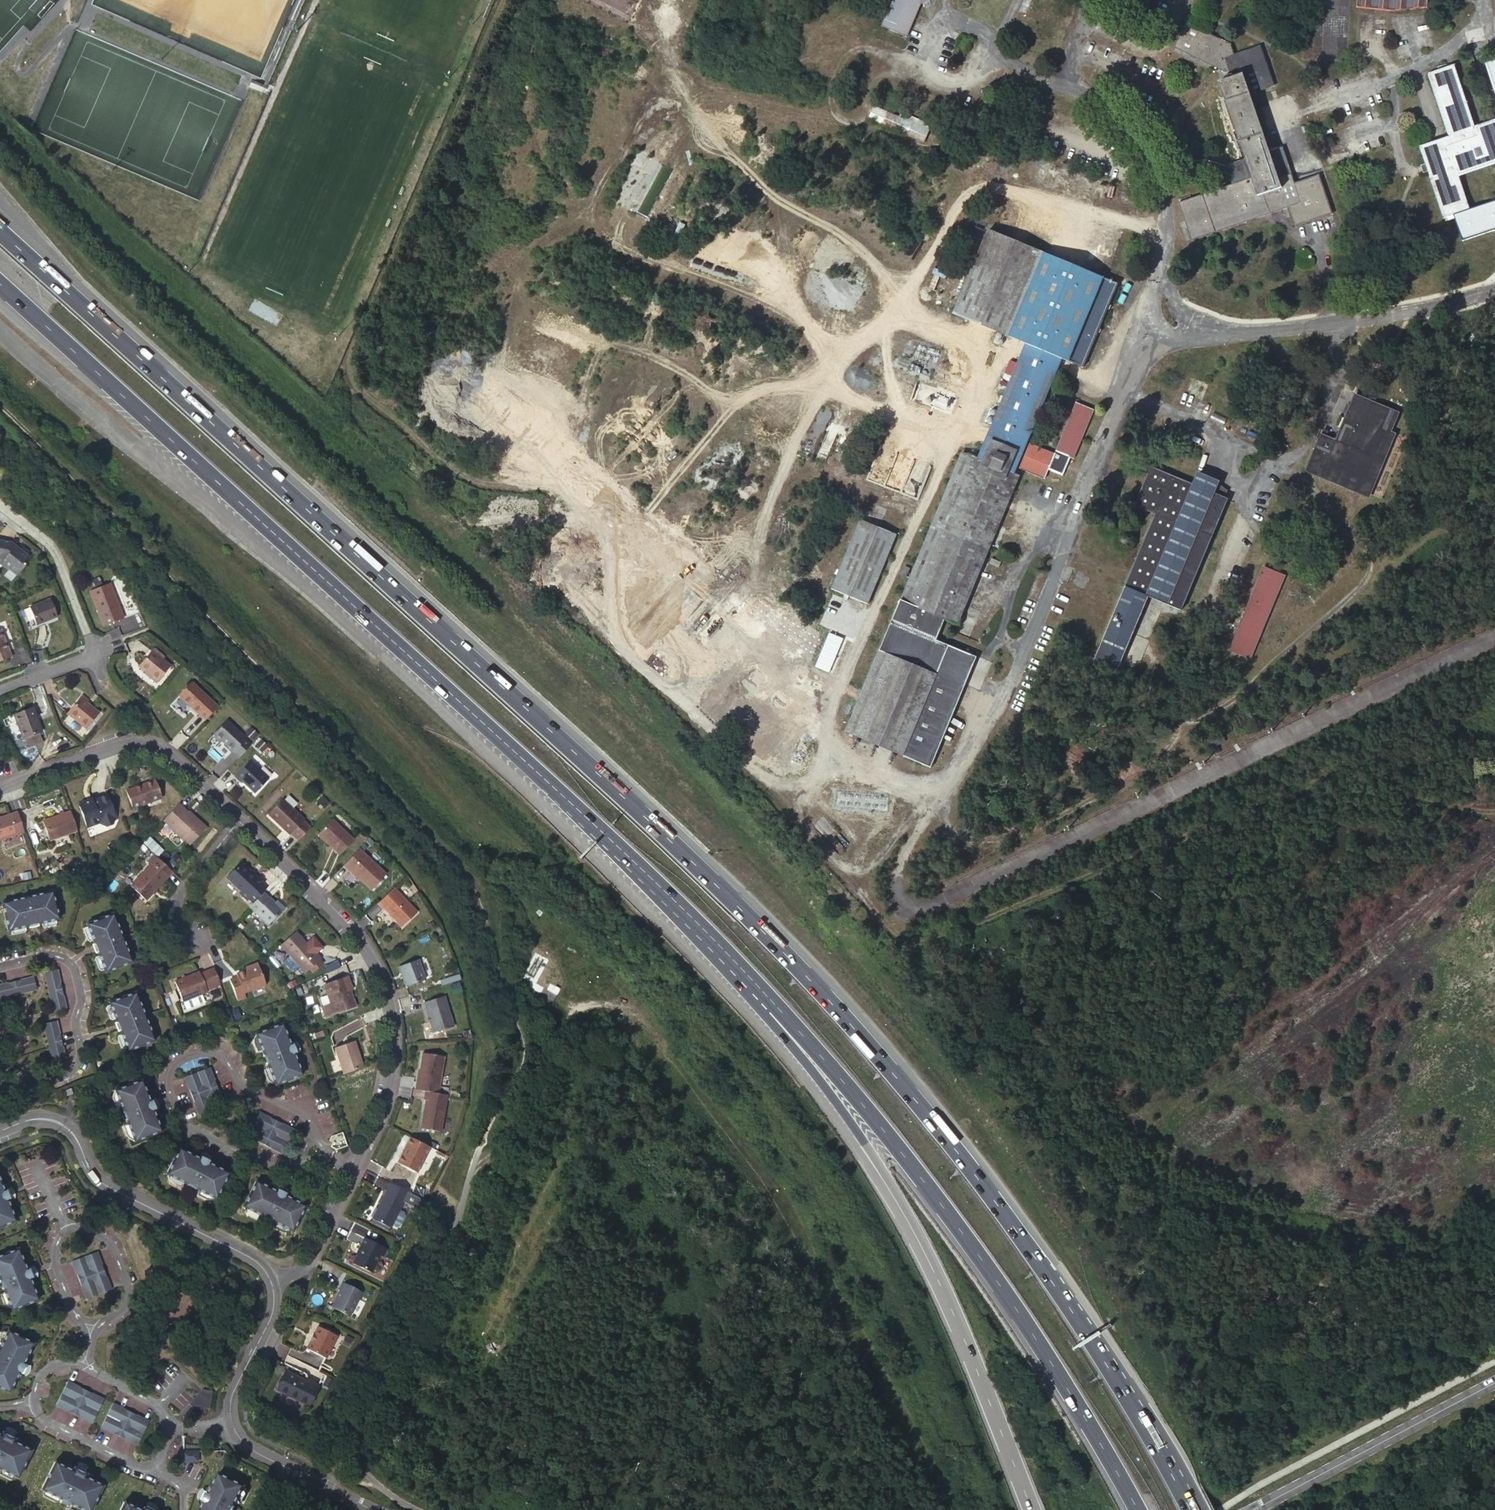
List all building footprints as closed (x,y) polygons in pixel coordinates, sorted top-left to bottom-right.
[(881,27),(907,38),(920,6),(923,0),(893,0),(881,27)] [(1356,6),(1396,10),(1427,7),(1427,0),(1356,0),(1356,6)] [(1270,152),(1250,93),(1274,85),(1260,46),(1258,46),(1234,55),(1230,44),(1186,23),(1174,47),(1216,67),(1224,71),(1229,70),(1230,74),(1232,77),(1218,82),(1245,160),(1232,164),(1228,172),(1232,184),(1179,202),(1192,240),(1288,207),(1294,226),(1332,214),(1319,175),(1294,183),(1282,147),(1270,152)] [(1485,64),(1494,94),(1494,61),(1485,64)] [(1475,127),(1454,65),(1428,74),(1449,136),(1419,147),(1426,167),(1444,218),(1454,214),(1469,209),(1458,177),(1494,164),(1494,120),(1475,127)] [(874,106),(869,119),(923,143),(931,125),(901,113),(899,117),(874,106)] [(1469,209),(1454,214),(1463,241),(1494,230),(1494,201),(1469,209)] [(978,458),(1014,473),(1018,462),(1023,452),(1061,358),(1082,367),(1083,367),(1118,283),(988,230),(953,314),(1025,343),(978,458)] [(1386,407),(1354,394),(1335,440),(1321,434),(1305,471),(1369,497),(1395,434),(1391,432),(1399,413),(1386,407)] [(1074,459),(1094,410),(1075,402),(1055,451),(1069,457),(1074,459)] [(1054,453),(1030,443),(1025,453),(1021,464),(1019,468),(1044,478),(1048,468),(1054,453)] [(1014,473),(978,458),(961,451),(845,732),(931,767),(970,672),(977,656),(937,640),(946,619),(959,624),(1020,476),(1014,473)] [(1069,457),(1055,451),(1054,453),(1048,468),(1062,474),(1069,457)] [(1136,506),(1155,513),(1095,660),(1118,670),(1149,595),(1183,609),(1228,499),(1214,494),(1219,481),(1198,473),(1193,485),(1151,468),(1136,506)] [(825,488),(817,484),(814,491),(822,494),(825,488)] [(860,519),(831,589),(868,604),(897,534),(860,519)] [(10,542),(0,541),(0,564),(6,569),(8,569),(16,575),(30,558),(10,542)] [(1274,571),(1264,566),(1229,650),(1250,659),(1285,575),(1274,571)] [(89,591),(103,626),(123,619),(109,583),(89,591)] [(28,607),(35,625),(57,617),(50,599),(28,607)] [(0,629),(0,661),(11,657),(0,629)] [(151,650),(160,658),(164,654),(154,647),(151,650)] [(160,658),(151,650),(138,666),(145,672),(157,681),(170,666),(160,658)] [(994,663),(977,656),(970,672),(988,679),(994,663)] [(1339,670),(1344,681),(1356,675),(1351,665),(1339,670)] [(155,683),(157,681),(145,672),(143,674),(155,683)] [(217,707),(192,683),(179,697),(204,721),(217,707)] [(79,697),(66,713),(85,728),(98,712),(86,703),(79,697)] [(32,708),(13,715),(22,739),(23,738),(26,745),(42,739),(39,732),(41,731),(32,708)] [(245,738),(226,721),(214,734),(214,737),(218,741),(221,741),(225,744),(224,745),(238,758),(250,745),(243,739),(245,738)] [(1061,731),(1058,737),(1065,740),(1068,735),(1061,731)] [(1209,749),(1225,741),(1221,732),(1205,739),(1209,749)] [(268,778),(249,760),(235,776),(241,782),(242,781),(255,793),(268,778)] [(126,791),(133,809),(161,799),(155,780),(126,791)] [(114,817),(107,795),(92,801),(91,799),(80,803),(78,806),(86,827),(100,822),(101,824),(106,827),(112,825),(114,820),(113,817),(114,817)] [(304,819),(282,799),(268,814),(289,835),(304,819)] [(191,816),(178,804),(163,820),(173,829),(172,830),(183,841),(184,840),(190,845),(206,827),(192,815),(191,816)] [(76,829),(70,810),(42,820),(49,839),(76,829)] [(17,812),(0,818),(0,840),(24,831),(17,812)] [(354,840),(332,819),(319,833),(329,842),(327,844),(339,855),(354,840)] [(329,842),(319,833),(318,834),(327,844),(329,842)] [(150,837),(144,843),(151,850),(157,843),(150,837)] [(387,873),(360,847),(344,864),(350,869),(351,868),(372,889),(387,873)] [(173,873),(154,855),(148,862),(151,865),(130,886),(146,901),(173,873)] [(254,877),(249,873),(250,871),(241,862),(239,863),(226,877),(241,891),(239,893),(246,900),(248,898),(262,883),(255,876),(254,877)] [(262,883),(248,898),(253,903),(262,892),(267,888),(262,883)] [(417,912),(393,888),(377,904),(382,909),(384,908),(401,927),(417,912)] [(0,902),(0,908),(5,930),(27,925),(28,927),(35,925),(35,924),(56,919),(50,890),(0,902)] [(282,910),(269,897),(268,898),(262,892),(253,903),(249,907),(268,925),(282,910)] [(130,961),(110,913),(83,923),(92,944),(90,945),(93,952),(95,951),(103,972),(130,961)] [(304,941),(295,931),(280,945),(305,972),(321,958),(316,952),(322,946),(312,935),(304,941)] [(292,971),(298,967),(290,957),(285,961),(292,971)] [(396,965),(404,985),(424,977),(416,958),(396,965)] [(229,980),(237,1000),(245,997),(244,993),(265,984),(256,963),(249,966),(250,969),(236,974),(237,977),(229,980)] [(214,968),(200,973),(199,972),(175,981),(183,1001),(207,992),(206,990),(220,984),(214,968)] [(65,1007),(56,969),(42,972),(52,1010),(65,1007)] [(32,976),(0,983),(0,997),(35,989),(32,976)] [(325,1017),(334,1014),(355,1006),(349,990),(348,987),(350,986),(347,976),(323,985),(327,995),(330,1005),(321,1008),(325,1017)] [(327,995),(323,985),(316,988),(319,997),(327,995)] [(144,1017),(134,991),(107,1001),(115,1022),(114,1023),(116,1030),(118,1029),(126,1050),(153,1039),(144,1017)] [(444,996),(423,1002),(433,1033),(453,1026),(444,996)] [(65,1059),(56,1020),(43,1023),(52,1062),(65,1059)] [(275,1085),(302,1075),(293,1053),(295,1052),(292,1044),(290,1045),(281,1023),(254,1034),(263,1056),(266,1055),(268,1062),(266,1062),(275,1085)] [(363,1067),(353,1041),(334,1048),(343,1074),(363,1067)] [(437,1093),(443,1057),(422,1053),(417,1082),(416,1082),(415,1089),(425,1091),(437,1093)] [(207,1068),(182,1079),(198,1116),(223,1106),(207,1068)] [(137,1079),(110,1089),(119,1112),(121,1111),(124,1117),(122,1118),(130,1141),(157,1131),(149,1109),(151,1108),(148,1100),(146,1101),(137,1079)] [(440,1132),(446,1095),(437,1093),(425,1091),(424,1100),(425,1100),(420,1128),(440,1132)] [(292,1129),(255,1111),(244,1136),(281,1153),(292,1129)] [(429,1146),(410,1137),(397,1163),(416,1172),(429,1146)] [(198,1159),(177,1149),(164,1174),(186,1185),(187,1183),(193,1186),(192,1189),(214,1200),(227,1174),(206,1163),(207,1161),(199,1157),(198,1159)] [(255,1182),(242,1208),(264,1219),(265,1217),(271,1220),(270,1222),(292,1233),(305,1207),(284,1197),(285,1194),(281,1192),(277,1190),(276,1193),(255,1182)] [(408,1192),(390,1183),(372,1219),(390,1228),(408,1192)] [(12,1220),(4,1198),(8,1197),(4,1189),(1,1190),(0,1188),(0,1225),(12,1220)] [(386,1248),(364,1238),(352,1263),(370,1272),(379,1255),(382,1256),(386,1248)] [(0,1254),(0,1280),(1,1280),(3,1286),(0,1287),(9,1310),(36,1300),(27,1278),(31,1276),(28,1268),(24,1270),(15,1248),(0,1254)] [(95,1251),(70,1261),(84,1298),(109,1289),(95,1251)] [(349,1316),(361,1292),(342,1282),(338,1290),(339,1290),(331,1307),(349,1316)] [(325,1359),(336,1337),(317,1327),(313,1334),(312,1334),(308,1341),(310,1342),(306,1349),(325,1359)] [(7,1393),(17,1372),(21,1374),(25,1366),(21,1364),(32,1343),(6,1330),(0,1342),(0,1389),(7,1393)] [(314,1386),(283,1370),(274,1388),(305,1404),(306,1402),(308,1401),(310,1398),(309,1396),(314,1386)] [(64,1380),(52,1404),(88,1422),(100,1398),(64,1380)] [(199,1388),(195,1405),(209,1409),(214,1392),(199,1388)] [(111,1404),(99,1428),(135,1446),(147,1422),(111,1404)] [(15,1479),(29,1451),(8,1440),(10,1437),(2,1433),(0,1437),(0,1471),(15,1479)] [(184,1449),(184,1457),(196,1457),(196,1449),(184,1449)] [(80,1509),(91,1509),(102,1486),(81,1476),(83,1473),(75,1469),(74,1473),(53,1462),(39,1491),(61,1501),(62,1498),(68,1501),(67,1504),(80,1509)] [(200,1509),(229,1509),(231,1506),(234,1507),(245,1486),(218,1473),(208,1494),(204,1492),(201,1500),(204,1502),(200,1509)]
